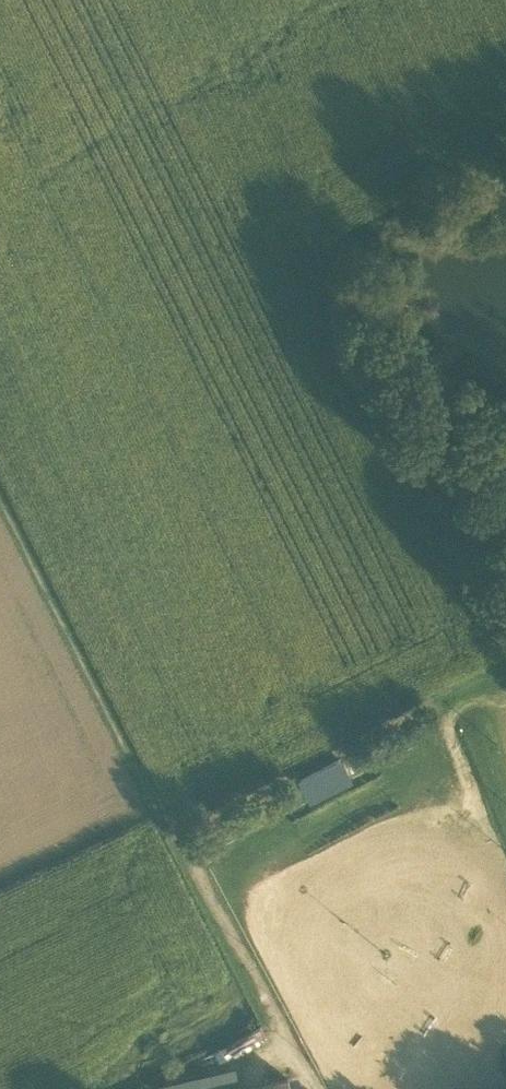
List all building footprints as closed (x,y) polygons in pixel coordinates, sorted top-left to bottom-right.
[(301,780),(311,799),(349,779),(339,759),(301,780)] [(159,1088),(240,1088),(236,1065),(158,1083),(159,1088)] [(288,1078),(243,1088),(291,1088),(288,1078)]
